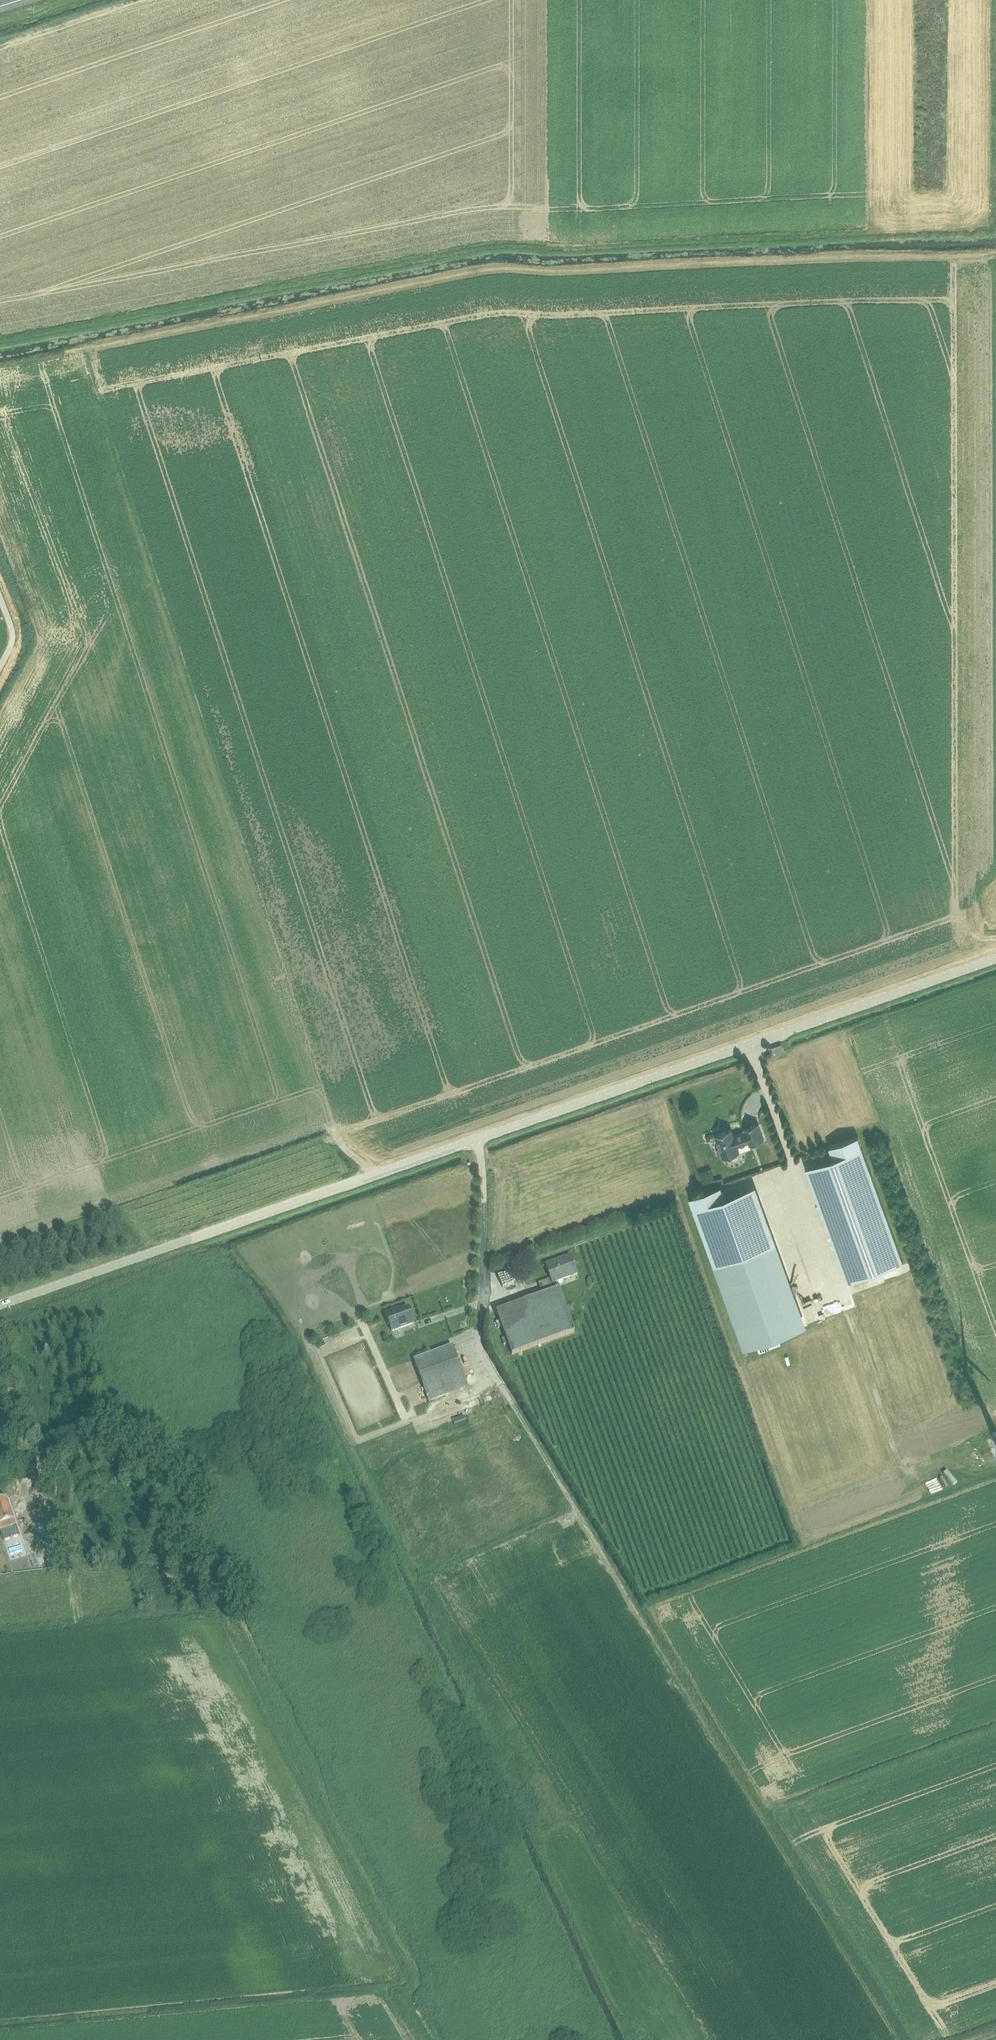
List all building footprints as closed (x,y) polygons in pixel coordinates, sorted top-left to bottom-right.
[(779,1041),(781,1051),(792,1049),(790,1039),(779,1041)] [(723,1156),(724,1157),(740,1151),(738,1146),(749,1142),(750,1144),(764,1139),(758,1123),(744,1128),(745,1131),(734,1135),(732,1129),(716,1135),(720,1148),(718,1148),(717,1151),(719,1155),(721,1156),(723,1156)] [(904,1261),(858,1136),(829,1146),(834,1158),(806,1168),(847,1281),(904,1261)] [(721,1186),(690,1197),(715,1266),(763,1248),(742,1190),(725,1197),(721,1186)] [(149,1218),(145,1207),(135,1211),(139,1222),(149,1218)] [(126,1222),(132,1230),(137,1227),(130,1215),(126,1217),(127,1221),(126,1222)] [(715,1266),(745,1348),(748,1347),(793,1330),(763,1248),(715,1266)] [(508,1344),(513,1355),(574,1332),(556,1282),(577,1275),(571,1256),(546,1266),(551,1279),(538,1284),(542,1295),(496,1312),(500,1321),(495,1323),(498,1329),(502,1327),(506,1338),(502,1340),(504,1345),(508,1344)] [(392,1332),(414,1324),(408,1309),(396,1314),(395,1312),(386,1316),(392,1332)] [(467,1388),(452,1346),(413,1361),(428,1402),(467,1388)] [(474,1404),(481,1401),(476,1393),(470,1396),(474,1404)] [(4,1542),(20,1536),(6,1499),(0,1501),(0,1531),(4,1542)] [(0,1555),(0,1568),(2,1575),(9,1573),(2,1554),(0,1555)]
